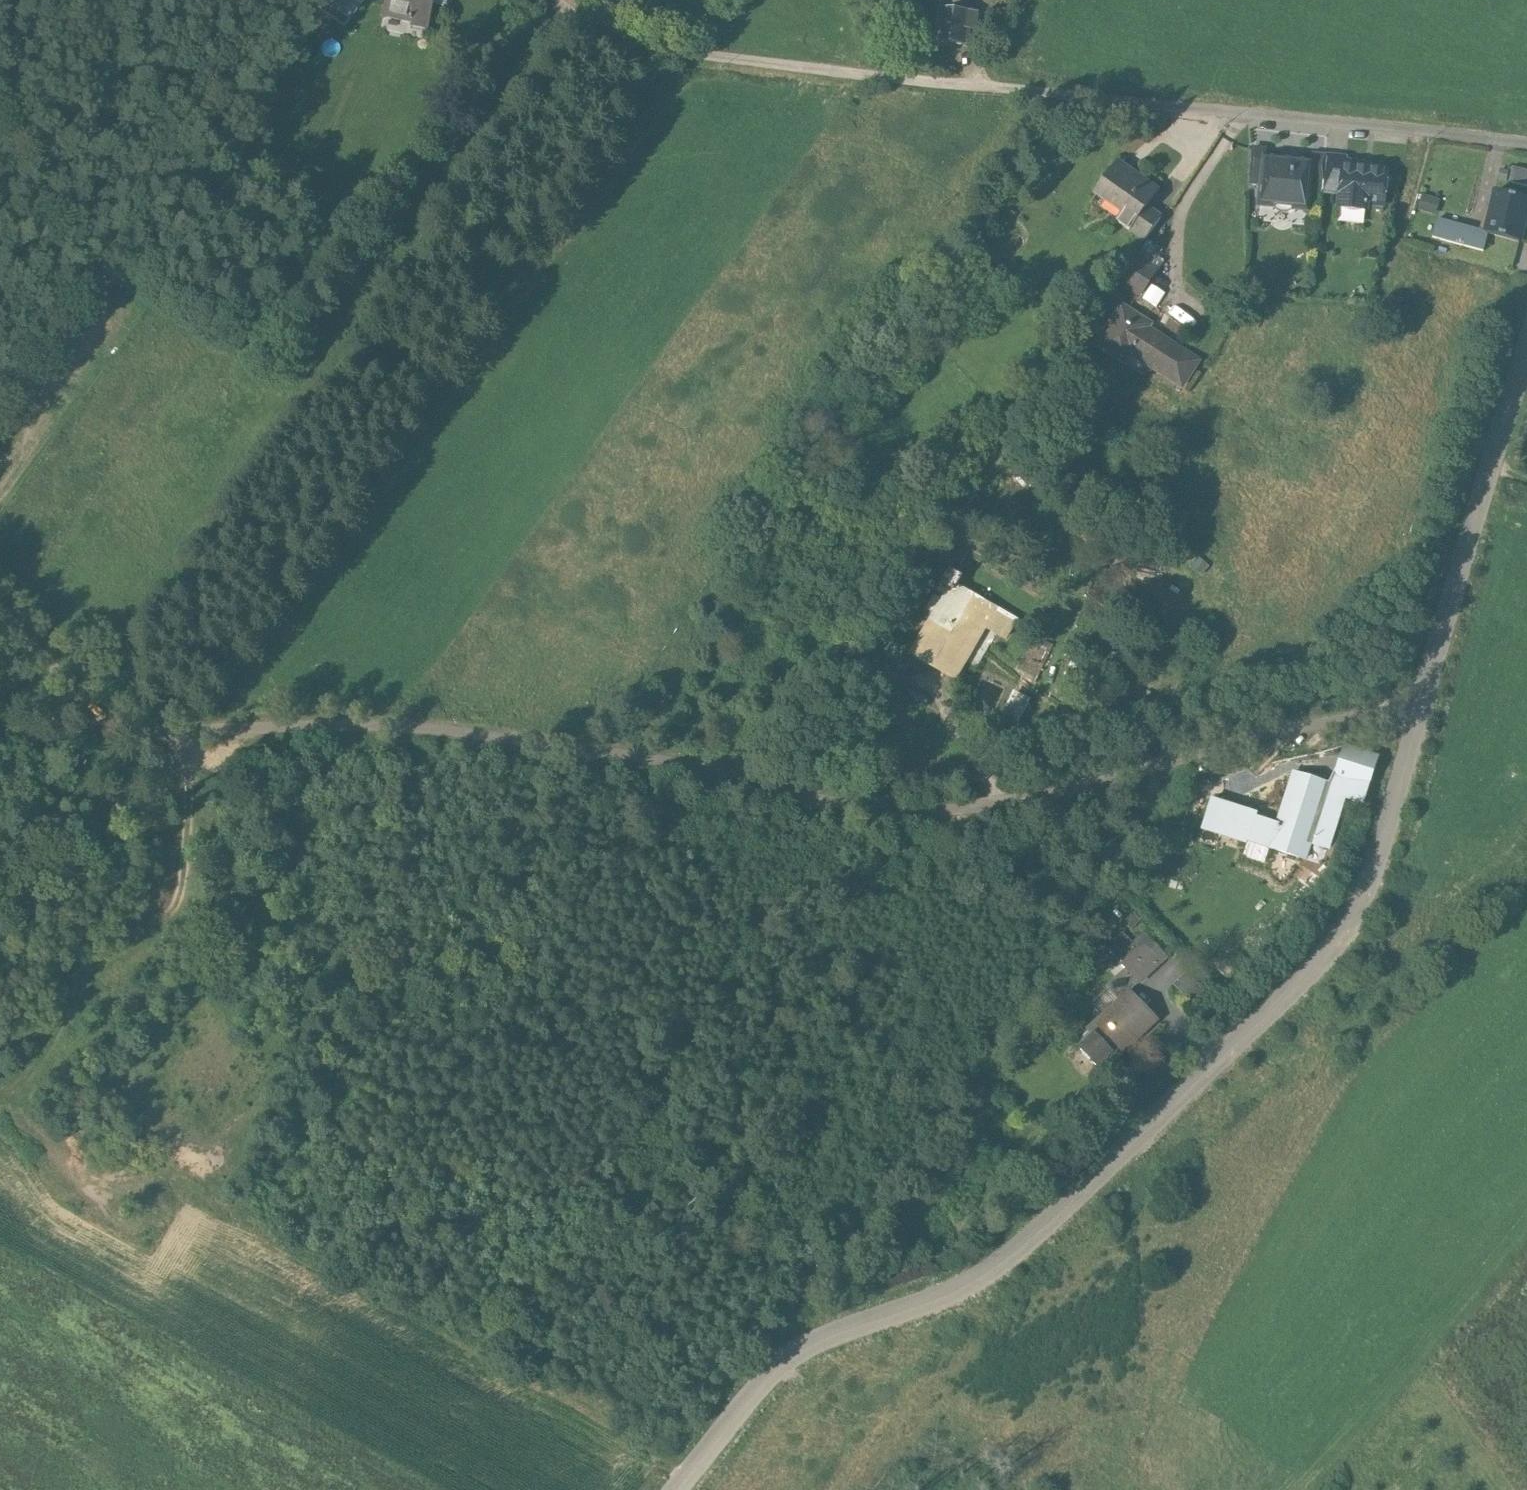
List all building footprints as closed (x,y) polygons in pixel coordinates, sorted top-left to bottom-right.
[(384,17),(414,24),(414,22),(429,25),(434,0),(388,0),(384,17)] [(935,43),(966,46),(967,37),(973,38),(976,13),(967,12),(968,0),(940,0),(935,43)] [(1296,161),(1283,159),(1283,160),(1266,159),(1261,206),(1308,211),(1313,164),(1296,162),(1296,161)] [(1159,192),(1118,163),(1098,192),(1112,202),(1126,211),(1117,222),(1131,232),(1159,192)] [(1387,171),(1359,168),(1355,165),(1346,164),(1344,180),(1338,179),(1337,187),(1343,188),(1340,209),(1367,212),(1367,206),(1383,207),(1387,171)] [(1515,169),(1512,183),(1526,187),(1526,172),(1515,169)] [(1497,194),(1485,234),(1489,235),(1519,243),(1526,212),(1526,202),(1497,194)] [(1434,212),(1436,198),(1420,196),(1418,209),(1434,212)] [(1485,234),(1420,216),(1415,234),(1484,253),(1489,235),(1485,234)] [(1157,270),(1135,256),(1118,282),(1140,296),(1157,270)] [(1151,327),(1122,309),(1121,310),(1098,347),(1114,357),(1144,376),(1149,368),(1182,388),(1198,362),(1148,331),(1151,327)] [(994,610),(951,585),(913,651),(956,676),(994,610)] [(974,702),(1018,721),(1029,697),(985,677),(974,702)] [(1294,774),(1278,825),(1255,818),(1256,815),(1233,807),(1233,808),(1226,805),(1218,832),(1248,842),(1271,849),(1305,860),(1319,814),(1325,816),(1334,787),(1294,774)] [(1142,936),(1135,943),(1125,932),(1107,950),(1140,984),(1163,962),(1144,942),(1146,940),(1142,936)] [(1130,994),(1076,1045),(1103,1073),(1131,1047),(1129,1045),(1155,1020),(1130,994)]
